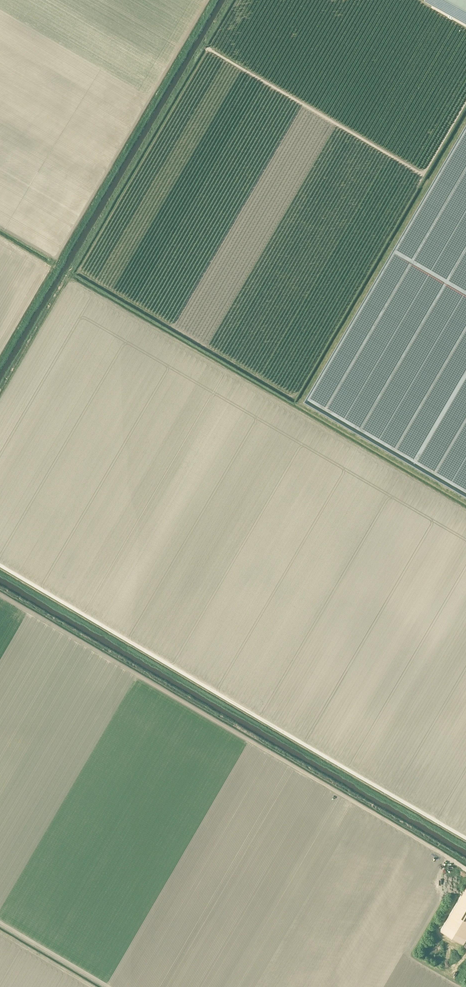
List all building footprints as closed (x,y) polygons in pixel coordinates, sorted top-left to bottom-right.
[(440,929),(463,943),(465,938),(465,886),(440,929)]
